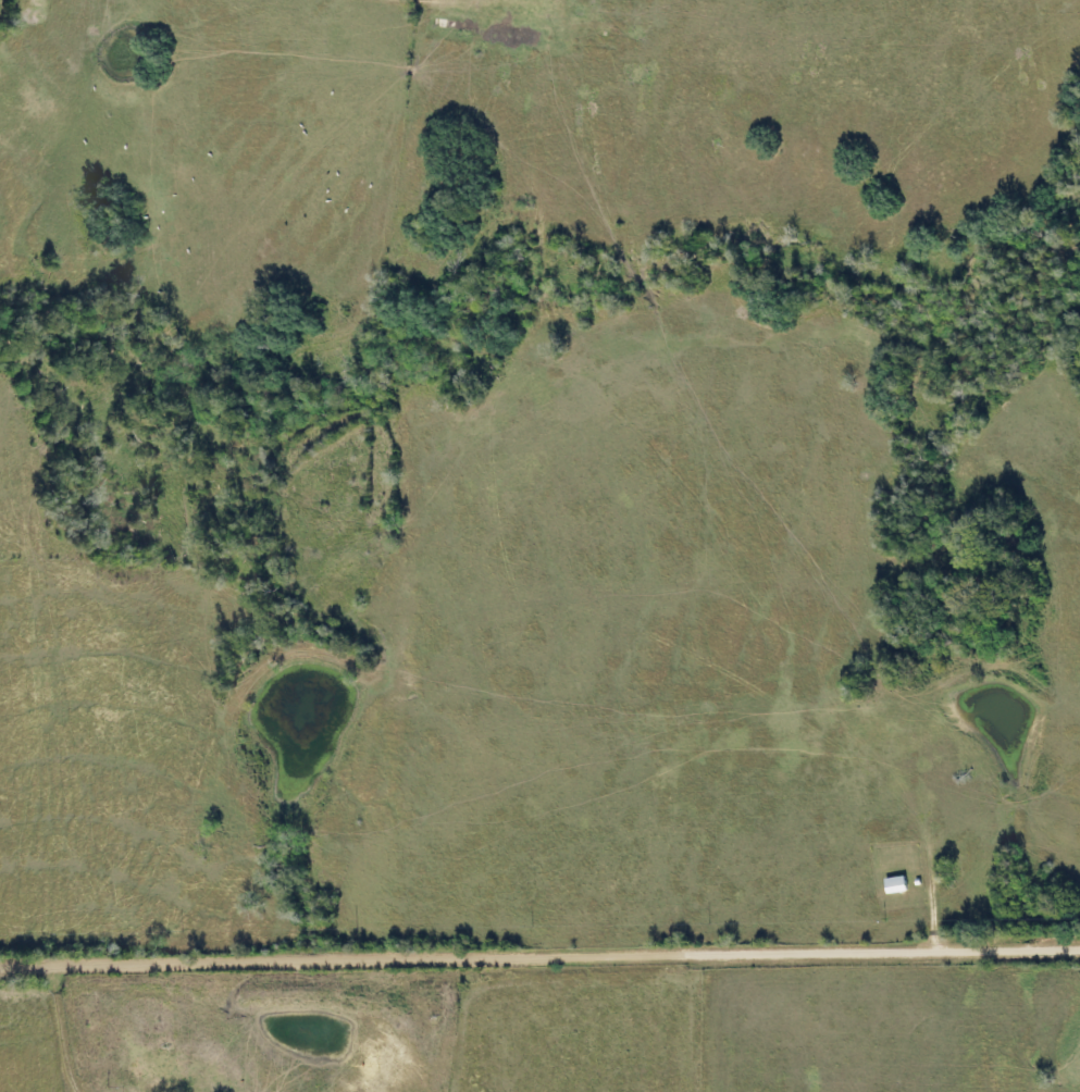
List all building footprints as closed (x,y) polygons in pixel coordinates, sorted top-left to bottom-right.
[(889,878),(891,894),(914,891),(913,876),(889,878)]
